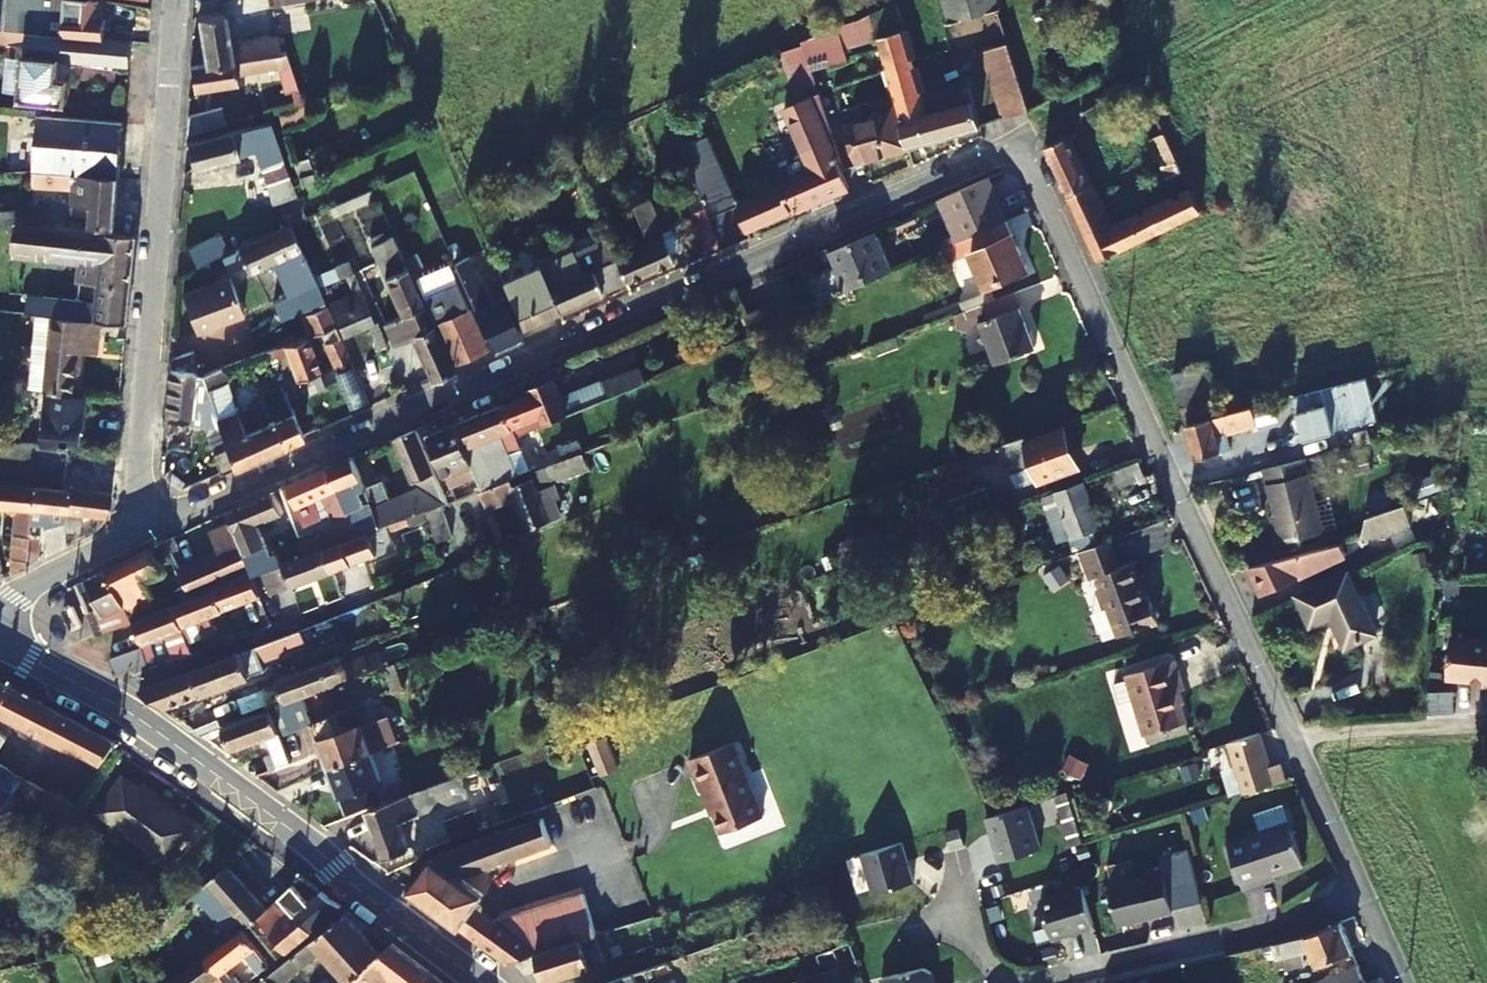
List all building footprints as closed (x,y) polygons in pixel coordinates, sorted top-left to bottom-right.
[(105,0),(103,0),(31,0),(31,4),(69,9),(65,35),(107,38),(110,20),(103,19),(105,0)] [(952,25),(1004,8),(1002,0),(944,0),(952,25)] [(982,128),(976,105),(931,117),(926,100),(901,3),(875,15),(903,121),(906,131),(911,150),(982,128)] [(210,64),(282,51),(280,36),(233,43),(226,11),(200,16),(210,64)] [(845,51),(881,40),(875,15),(846,29),(840,32),(845,51)] [(18,30),(27,31),(29,21),(18,20),(18,30)] [(16,42),(18,30),(0,29),(0,41),(16,42)] [(30,31),(25,99),(70,103),(72,79),(61,77),(62,59),(130,64),(133,41),(107,38),(65,35),(30,31)] [(1006,121),(1033,112),(1012,45),(985,53),(1006,121)] [(210,64),(193,66),(197,88),(240,82),(239,74),(280,68),(284,80),(297,78),(287,51),(282,51),(210,64)] [(931,117),(976,105),(971,87),(926,100),(931,117)] [(903,131),(906,131),(903,121),(898,103),(875,110),(878,121),(858,127),(863,142),(852,145),(860,174),(867,171),(865,165),(909,152),(903,131)] [(282,113),(286,125),(309,119),(305,107),(282,113)] [(190,133),(225,124),(221,108),(190,116),(190,133)] [(13,143),(10,173),(37,171),(120,178),(125,121),(41,115),(39,144),(13,143)] [(273,123),(189,144),(196,167),(241,155),(239,148),(265,141),(271,165),(262,168),(270,201),(299,195),(273,123)] [(819,207),(849,189),(843,171),(824,127),(802,138),(815,170),(784,185),(786,190),(794,210),(816,203),(819,207)] [(1163,166),(1177,158),(1164,131),(1150,137),(1163,166)] [(1046,144),(1080,219),(1101,209),(1067,134),(1046,144)] [(305,186),(320,179),(312,157),(297,162),(305,186)] [(1181,167),(1177,158),(1163,166),(1166,174),(1181,167)] [(116,228),(120,178),(37,171),(35,186),(75,189),(74,204),(95,205),(94,226),(116,228)] [(939,198),(957,239),(979,230),(1002,220),(984,178),(939,198)] [(373,188),(330,207),(334,216),(377,198),(373,188)] [(737,247),(723,212),(714,188),(702,193),(708,208),(725,252),(737,247)] [(742,209),(750,229),(794,210),(786,190),(742,209)] [(1191,190),(1110,229),(1089,240),(1098,259),(1200,209),(1191,190)] [(618,260),(627,282),(675,261),(672,254),(683,250),(676,232),(665,237),(651,200),(634,206),(650,246),(622,258),(618,260)] [(482,267),(492,263),(465,201),(454,207),(482,267)] [(740,205),(723,212),(737,247),(754,239),(750,229),(742,209),(740,205)] [(33,208),(32,222),(61,226),(63,211),(33,208)] [(725,252),(708,208),(692,215),(710,258),(725,252)] [(1110,229),(1101,209),(1080,219),(1089,240),(1110,229)] [(979,230),(985,245),(1010,234),(1004,219),(1002,220),(979,230)] [(103,262),(101,284),(132,286),(137,236),(16,222),(14,251),(103,262)] [(222,255),(230,272),(247,265),(250,270),(302,248),(291,225),(228,252),(222,255)] [(426,306),(401,252),(394,235),(387,238),(384,232),(371,238),(372,245),(403,316),(426,306)] [(187,248),(195,267),(222,255),(228,252),(220,233),(187,248)] [(842,290),(890,269),(875,233),(830,252),(842,290)] [(1010,234),(985,245),(969,253),(982,287),(1024,269),(1010,234)] [(613,238),(560,259),(569,282),(618,260),(622,258),(613,238)] [(569,282),(560,259),(506,281),(526,328),(563,311),(554,288),(569,282)] [(563,311),(627,282),(618,260),(569,282),(554,288),(563,311)] [(441,278),(460,270),(456,262),(438,271),(441,278)] [(199,333),(246,314),(232,279),(185,295),(199,333)] [(101,284),(100,302),(130,305),(132,286),(101,284)] [(524,339),(506,297),(494,303),(487,289),(472,296),(496,351),(524,339)] [(371,324),(376,335),(384,332),(381,325),(364,291),(333,303),(345,333),(371,324)] [(981,320),(1020,306),(1014,291),(976,305),(981,320)] [(55,316),(56,298),(30,296),(29,312),(41,314),(55,316)] [(99,321),(100,302),(56,298),(55,316),(59,316),(99,321)] [(130,305),(100,302),(99,321),(106,322),(128,325),(130,305)] [(430,307),(439,325),(446,321),(438,303),(430,307)] [(327,344),(337,366),(353,361),(327,305),(307,316),(316,335),(328,330),(333,341),(327,344)] [(956,328),(975,322),(981,320),(976,305),(951,314),(956,328)] [(413,337),(433,379),(454,370),(426,306),(403,316),(384,323),(390,335),(400,330),(405,341),(413,337)] [(1020,306),(981,320),(989,342),(995,359),(1034,345),(1020,306)] [(469,311),(446,321),(439,325),(456,361),(485,347),(469,311)] [(51,394),(52,394),(59,316),(55,316),(41,314),(33,391),(51,394)] [(59,316),(52,394),(82,397),(86,353),(103,356),(106,322),(99,321),(59,316)] [(981,320),(975,322),(979,336),(974,338),(977,346),(989,342),(981,320)] [(395,346),(405,341),(400,330),(390,335),(395,346)] [(384,332),(376,335),(381,345),(388,341),(384,332)] [(309,337),(285,346),(287,352),(291,362),(298,379),(301,385),(305,384),(307,383),(306,377),(322,371),(309,337)] [(210,346),(216,363),(229,359),(223,342),(210,346)] [(216,370),(216,363),(210,346),(196,351),(204,374),(216,370)] [(285,346),(278,348),(281,354),(287,352),(285,346)] [(197,363),(193,351),(171,360),(171,364),(197,363)] [(276,368),(283,385),(298,379),(291,362),(276,368)] [(236,372),(233,364),(227,366),(230,374),(236,372)] [(552,378),(503,402),(512,424),(541,412),(545,422),(645,381),(638,365),(559,393),(552,378)] [(166,420),(191,421),(196,370),(171,368),(166,420)] [(287,443),(277,420),(248,431),(241,412),(237,413),(220,368),(216,370),(204,374),(214,399),(218,412),(229,447),(235,465),(287,443)] [(1202,370),(1172,377),(1177,391),(1206,383),(1202,370)] [(329,390),(322,371),(306,377),(307,383),(305,384),(311,398),(329,390)] [(1180,406),(1210,398),(1206,383),(1177,391),(1180,406)] [(1299,394),(1302,406),(1314,403),(1311,391),(1299,394)] [(269,401),(277,420),(287,443),(306,435),(288,393),(269,401)] [(52,394),(51,394),(46,443),(74,446),(83,447),(89,397),(82,397),(52,394)] [(379,403),(387,400),(383,394),(376,397),(379,403)] [(1259,418),(1302,406),(1299,394),(1185,425),(1196,459),(1230,450),(1225,434),(1261,424),(1259,418)] [(1214,414),(1210,398),(1180,406),(1185,422),(1214,414)] [(207,416),(218,412),(214,399),(203,404),(207,416)] [(471,462),(484,457),(488,455),(487,451),(482,438),(512,425),(512,424),(503,402),(455,421),(471,462)] [(190,435),(191,421),(166,420),(163,436),(190,435)] [(447,482),(448,486),(450,485),(463,480),(469,493),(477,490),(481,488),(475,474),(471,462),(455,421),(429,431),(443,466),(434,470),(439,481),(447,478),(447,482)] [(439,481),(434,470),(416,425),(395,435),(413,481),(418,480),(426,501),(418,505),(416,500),(387,511),(382,497),(371,501),(377,518),(380,526),(407,516),(423,510),(438,505),(447,501),(440,485),(439,481)] [(482,438),(487,451),(518,439),(512,425),(482,438)] [(1027,432),(936,464),(942,478),(1008,455),(1018,482),(1076,464),(1063,427),(1030,438),(1027,432)] [(32,483),(69,487),(74,446),(46,443),(0,439),(0,479),(32,483)] [(536,489),(548,484),(570,476),(571,482),(577,480),(575,474),(612,460),(604,441),(494,483),(481,488),(477,490),(484,507),(515,495),(528,527),(560,515),(554,499),(541,503),(536,489)] [(1369,468),(1362,442),(1347,446),(1355,473),(1369,468)] [(235,465),(229,447),(216,453),(221,472),(235,465)] [(361,476),(363,479),(376,473),(367,448),(352,454),(361,476)] [(380,526),(377,518),(372,521),(354,479),(361,476),(352,454),(328,465),(344,505),(357,535),(380,526)] [(1199,485),(1246,472),(1243,463),(1227,468),(1224,456),(1194,464),(1199,485)] [(489,469),(484,457),(471,462),(475,474),(489,469)] [(1324,533),(1303,458),(1261,469),(1281,544),(1324,533)] [(1114,486),(1143,476),(1137,459),(1107,469),(1114,486)] [(341,507),(344,505),(328,465),(288,483),(296,504),(307,500),(312,513),(339,502),(341,507)] [(494,483),(489,469),(475,474),(481,488),(494,483)] [(31,506),(32,483),(0,479),(0,504),(15,505),(12,575),(27,569),(27,565),(29,536),(30,523),(31,506)] [(463,480),(450,485),(455,498),(469,493),(463,480)] [(1083,481),(1053,493),(1070,537),(1100,526),(1083,481)] [(450,485),(448,486),(447,482),(440,485),(447,501),(455,498),(450,485)] [(31,506),(66,509),(69,487),(32,483),(31,506)] [(554,499),(548,484),(536,489),(541,503),(554,499)] [(112,491),(69,487),(66,509),(65,517),(65,522),(82,521),(83,510),(110,512),(112,491)] [(277,566),(271,552),(259,520),(281,511),(273,489),(227,509),(232,521),(255,574),(262,571),(277,566)] [(1416,523),(1407,502),(1368,517),(1362,538),(1386,536),(1416,523)] [(438,505),(423,510),(434,540),(449,534),(438,505)] [(30,523),(44,526),(65,517),(66,509),(31,506),(30,523)] [(324,547),(333,570),(395,547),(388,529),(408,521),(407,516),(380,526),(357,535),(324,547)] [(46,539),(63,539),(65,522),(65,517),(44,526),(46,539)] [(291,538),(300,534),(296,524),(293,517),(284,521),(291,538)] [(1032,518),(1015,524),(1028,558),(1044,552),(1032,518)] [(255,574),(232,521),(210,530),(219,553),(176,571),(181,582),(184,589),(188,599),(214,589),(252,574),(255,574)] [(300,534),(302,539),(309,537),(303,521),(296,524),(300,534)] [(162,540),(168,553),(178,549),(172,535),(162,540)] [(40,536),(29,536),(27,565),(38,560),(40,536)] [(1080,548),(1090,576),(1098,573),(1121,635),(1161,621),(1154,601),(1150,602),(1135,560),(1121,564),(1112,537),(1080,548)] [(61,549),(63,539),(46,539),(48,555),(61,549)] [(302,539),(278,549),(283,563),(285,562),(308,553),(302,539)] [(1345,554),(1341,543),(1248,563),(1259,590),(1345,554)] [(129,615),(155,602),(144,576),(161,568),(152,545),(107,567),(129,615)] [(293,585),(333,570),(324,547),(308,553),(285,562),(293,585)] [(278,549),(271,552),(277,566),(283,563),(278,549)] [(271,593),(293,585),(285,562),(283,563),(277,566),(262,571),(271,593)] [(88,577),(102,611),(103,614),(110,612),(116,628),(132,622),(129,615),(107,567),(88,577)] [(214,589),(221,609),(259,594),(252,574),(214,589)] [(1326,621),(1334,648),(1335,654),(1375,643),(1358,578),(1297,594),(1304,627),(1326,621)] [(77,583),(84,601),(91,599),(84,579),(77,583)] [(172,586),(175,593),(184,589),(181,582),(172,586)] [(184,589),(175,593),(155,602),(158,611),(173,605),(188,599),(184,589)] [(173,605),(186,641),(213,632),(207,616),(221,609),(214,589),(188,599),(173,605)] [(163,634),(173,659),(190,653),(186,641),(173,605),(158,611),(132,622),(141,644),(163,634)] [(104,633),(97,613),(95,609),(87,611),(96,636),(104,633)] [(103,614),(102,611),(97,613),(104,633),(116,628),(110,612),(103,614)] [(191,671),(200,694),(265,669),(262,660),(305,644),(300,629),(191,671)] [(1486,677),(1486,633),(1459,629),(1454,671),(1486,677)] [(139,648),(110,658),(115,674),(145,664),(139,648)] [(150,648),(143,650),(146,656),(152,653),(150,648)] [(285,700),(371,668),(366,655),(345,663),(342,653),(277,678),(285,700)] [(1179,654),(1133,670),(1153,732),(1194,720),(1184,688),(1190,685),(1179,654)] [(160,708),(200,694),(191,671),(156,684),(132,693),(160,708)] [(338,704),(351,699),(365,694),(358,675),(330,685),(338,704)] [(8,717),(20,693),(0,683),(0,712),(8,717)] [(261,687),(236,696),(241,710),(267,701),(261,687)] [(1453,712),(1453,691),(1429,690),(1428,711),(1453,712)] [(8,717),(21,723),(33,700),(20,693),(8,717)] [(21,723),(72,750),(101,764),(114,742),(33,700),(21,723)] [(274,719),(284,715),(293,712),(289,700),(270,708),(274,719)] [(353,705),(347,707),(350,718),(357,716),(353,705)] [(350,718),(347,707),(312,720),(330,767),(370,751),(357,716),(350,718)] [(290,762),(278,728),(274,719),(270,708),(223,725),(232,749),(266,736),(272,753),(239,765),(254,776),(290,762)] [(287,725),(284,715),(274,719),(278,728),(287,725)] [(190,730),(198,735),(221,726),(218,720),(190,730)] [(1241,792),(1284,778),(1279,763),(1268,766),(1259,731),(1226,741),(1241,792)] [(409,747),(405,739),(382,746),(385,755),(409,747)] [(726,832),(765,816),(736,746),(692,762),(703,790),(708,789),(726,832)] [(101,764),(72,750),(47,789),(64,800),(75,806),(101,764)] [(347,811),(381,799),(378,789),(375,780),(380,777),(370,751),(330,767),(347,811)] [(6,827),(18,806),(15,791),(23,777),(0,764),(0,829),(6,827)] [(469,794),(462,774),(414,791),(391,799),(382,803),(368,808),(386,857),(410,849),(400,821),(469,794)] [(408,778),(386,786),(391,799),(414,791),(408,778)] [(126,779),(100,813),(169,863),(191,831),(164,810),(165,807),(126,779)] [(391,799),(386,786),(378,789),(381,799),(382,803),(391,799)] [(75,806),(64,800),(56,820),(68,817),(75,806)] [(1039,847),(1026,803),(986,815),(998,860),(1039,847)] [(445,818),(454,837),(483,826),(476,807),(445,818)] [(27,827),(44,822),(42,815),(25,818),(27,827)] [(473,909),(484,894),(455,874),(466,870),(468,873),(550,844),(541,816),(433,856),(408,889),(460,927),(473,909)] [(1224,842),(1239,890),(1273,878),(1271,875),(1300,865),(1288,828),(1280,824),(1224,842)] [(900,841),(861,854),(873,894),(913,882),(900,841)] [(240,916),(248,924),(256,916),(264,908),(225,865),(193,895),(226,929),(240,916)] [(1144,875),(1106,885),(1116,923),(1171,909),(1160,866),(1143,870),(1144,875)] [(286,888),(292,895),(309,883),(299,876),(286,888)] [(1092,926),(1080,886),(1038,899),(1050,939),(1092,926)] [(300,905),(292,895),(286,888),(278,895),(309,930),(338,908),(314,895),(300,905)] [(587,892),(491,923),(478,941),(507,963),(538,954),(600,934),(587,892)] [(260,921),(283,950),(309,930),(278,895),(264,908),(270,913),(260,921)] [(184,902),(147,936),(154,943),(192,910),(184,902)] [(256,916),(260,921),(270,913),(264,908),(256,916)] [(478,941),(491,923),(473,909),(460,927),(478,941)] [(342,914),(255,982),(280,982),(320,948),(330,960),(361,935),(342,914)] [(1305,936),(1313,958),(1316,967),(1353,951),(1340,921),(1305,936)] [(258,971),(268,963),(241,926),(204,954),(218,973),(224,968),(244,953),(258,971)] [(600,934),(538,954),(548,981),(609,962),(600,934)] [(378,953),(361,935),(330,960),(341,972),(327,982),(344,982),(378,953)] [(1281,941),(1287,965),(1313,958),(1305,936),(1281,941)] [(1264,970),(1287,965),(1281,941),(1259,946),(1264,970)] [(402,982),(418,982),(427,971),(390,942),(378,953),(344,982),(389,982),(395,978),(402,982)] [(274,958),(280,953),(275,947),(269,952),(274,958)] [(211,978),(218,973),(204,954),(165,982),(204,982),(211,978)] [(691,972),(684,954),(667,960),(627,975),(604,982),(657,982),(691,972)] [(931,972),(924,967),(881,977),(883,982),(934,982),(931,972)] [(1314,982),(1364,982),(1357,967),(1314,982)] [(225,982),(231,977),(224,968),(218,973),(225,982)] [(418,982),(442,982),(427,971),(418,982)] [(215,982),(225,982),(218,973),(211,978),(215,982)]
